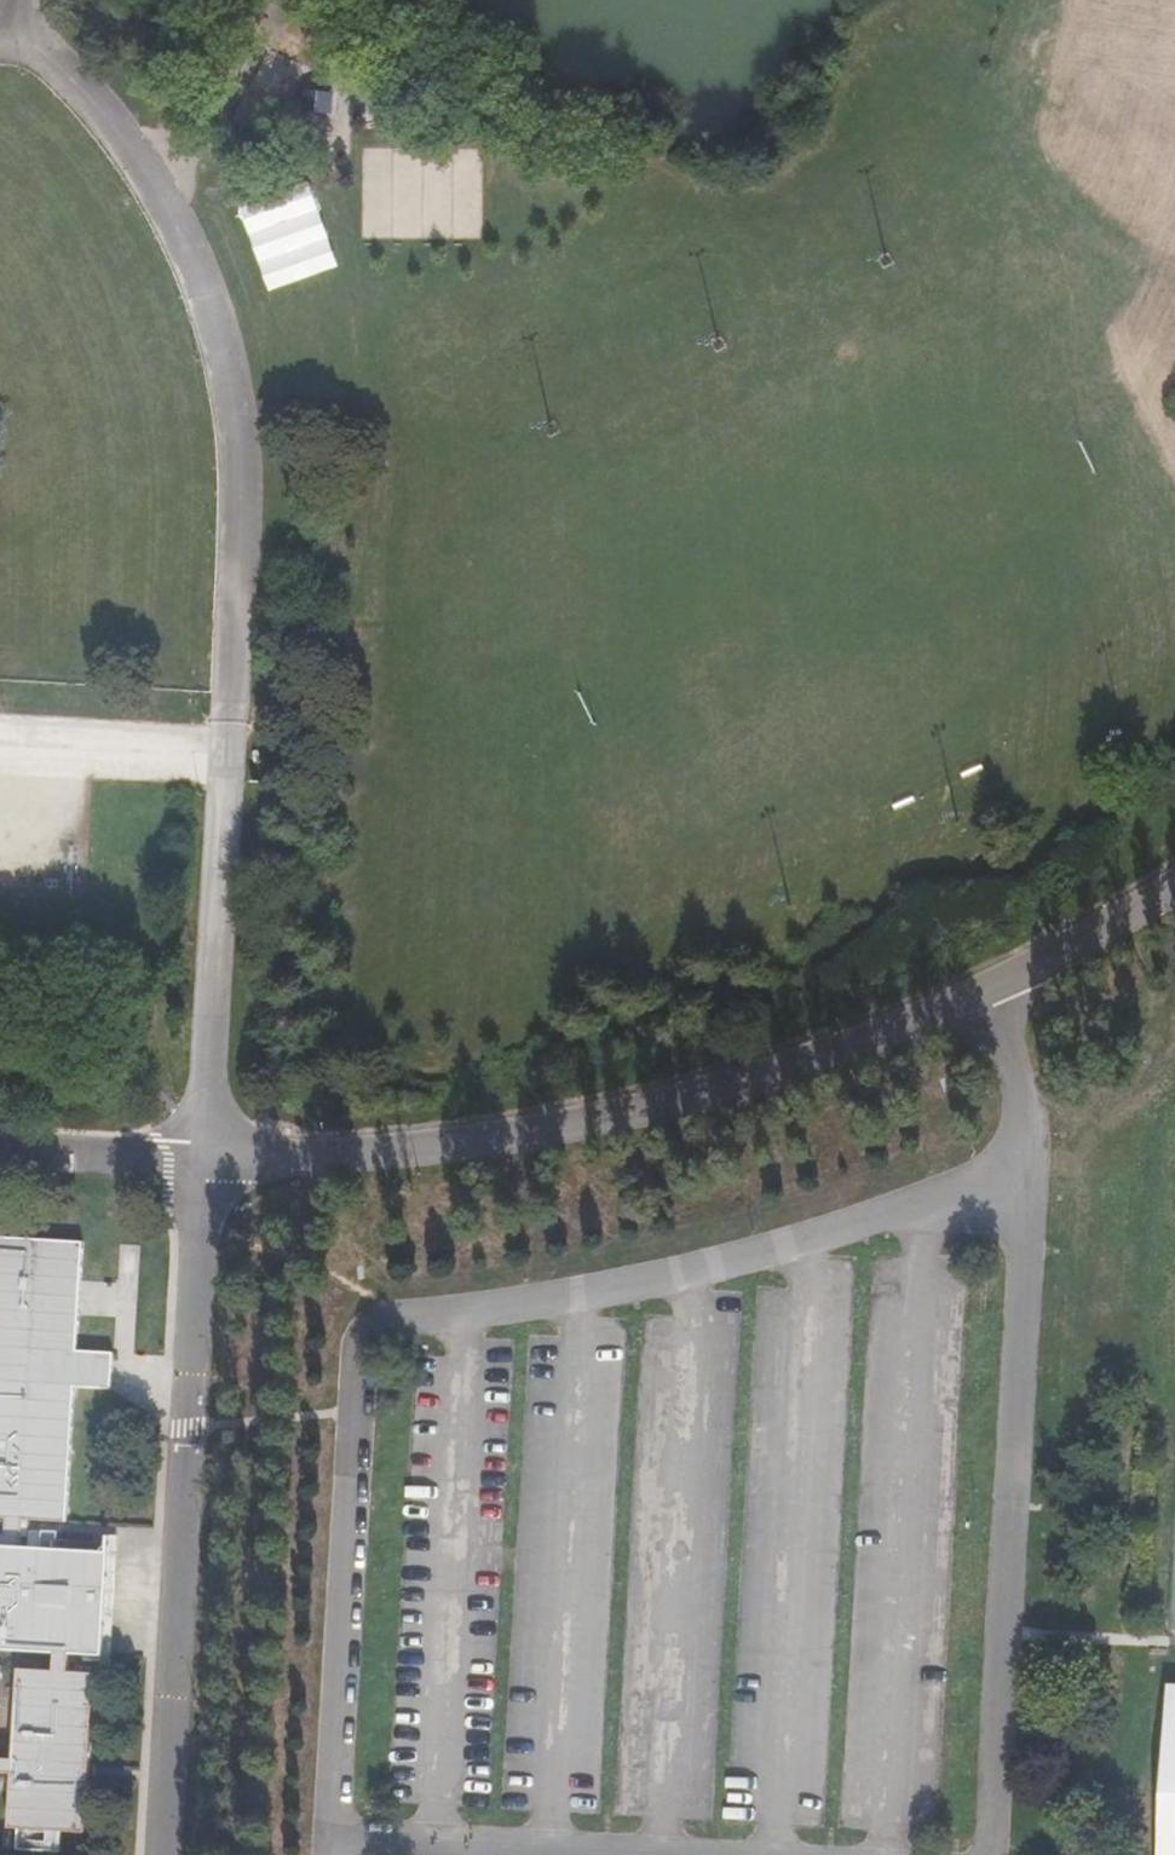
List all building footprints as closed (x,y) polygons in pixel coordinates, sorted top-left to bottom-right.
[(328,205),(257,217),(267,277),(339,265),(328,205)] [(26,1551),(27,1527),(71,1529),(78,1392),(114,1394),(116,1356),(80,1354),(86,1246),(0,1241),(0,1521),(8,1522),(8,1537),(0,1537),(0,1654),(52,1657),(51,1675),(23,1673),(18,1761),(1,1760),(6,1672),(0,1672),(0,1774),(19,1775),(16,1833),(23,1833),(22,1854),(50,1854),(65,1854),(66,1835),(90,1836),(99,1667),(113,1668),(116,1608),(119,1556),(26,1551)] [(1168,1682),(1161,1854),(1174,1854),(1174,1683),(1168,1682)]
